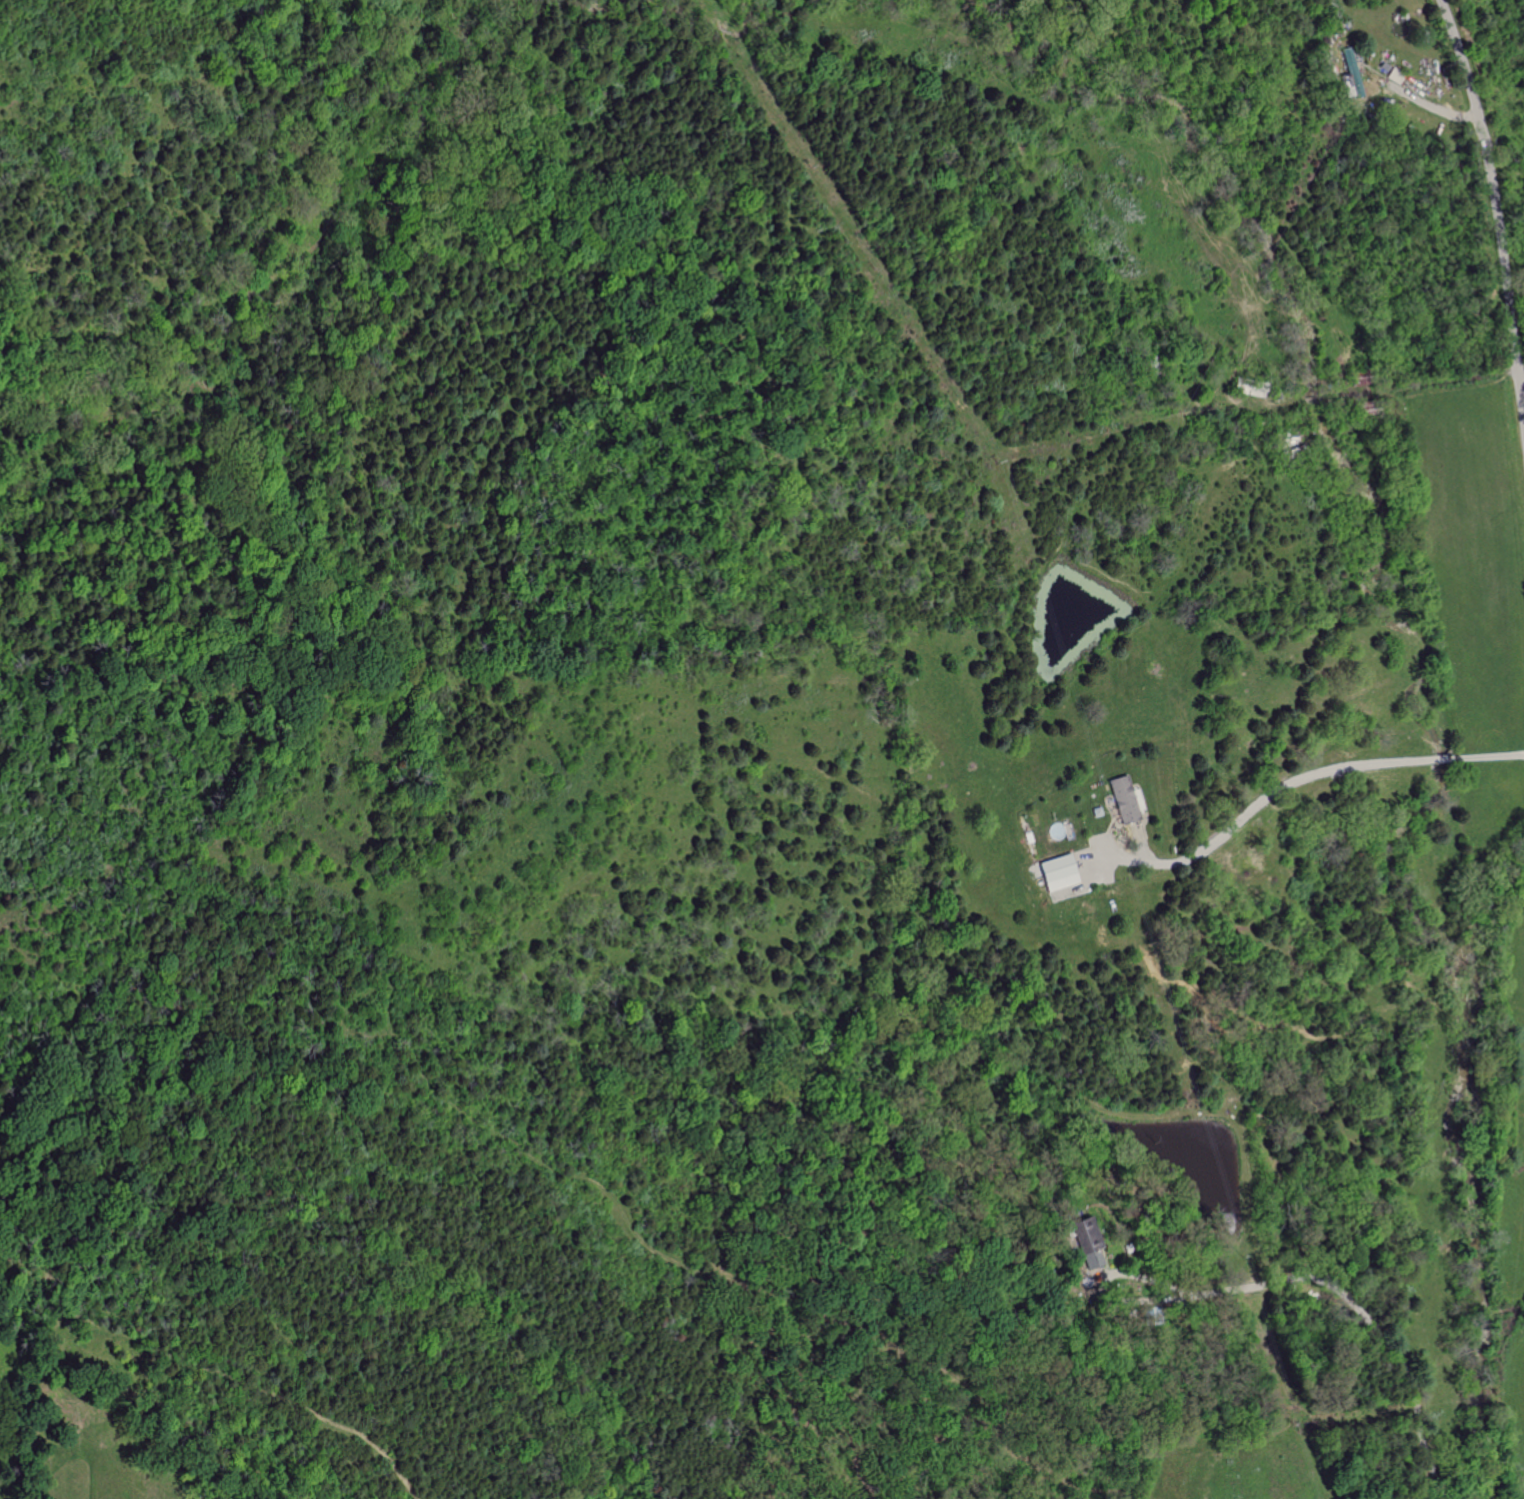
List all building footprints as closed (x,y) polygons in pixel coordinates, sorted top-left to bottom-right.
[(1136,820),(1123,775),(1106,781),(1119,825),(1136,820)] [(1102,1263),(1095,1236),(1081,1240),(1079,1230),(1073,1232),(1084,1268),(1102,1263)]
